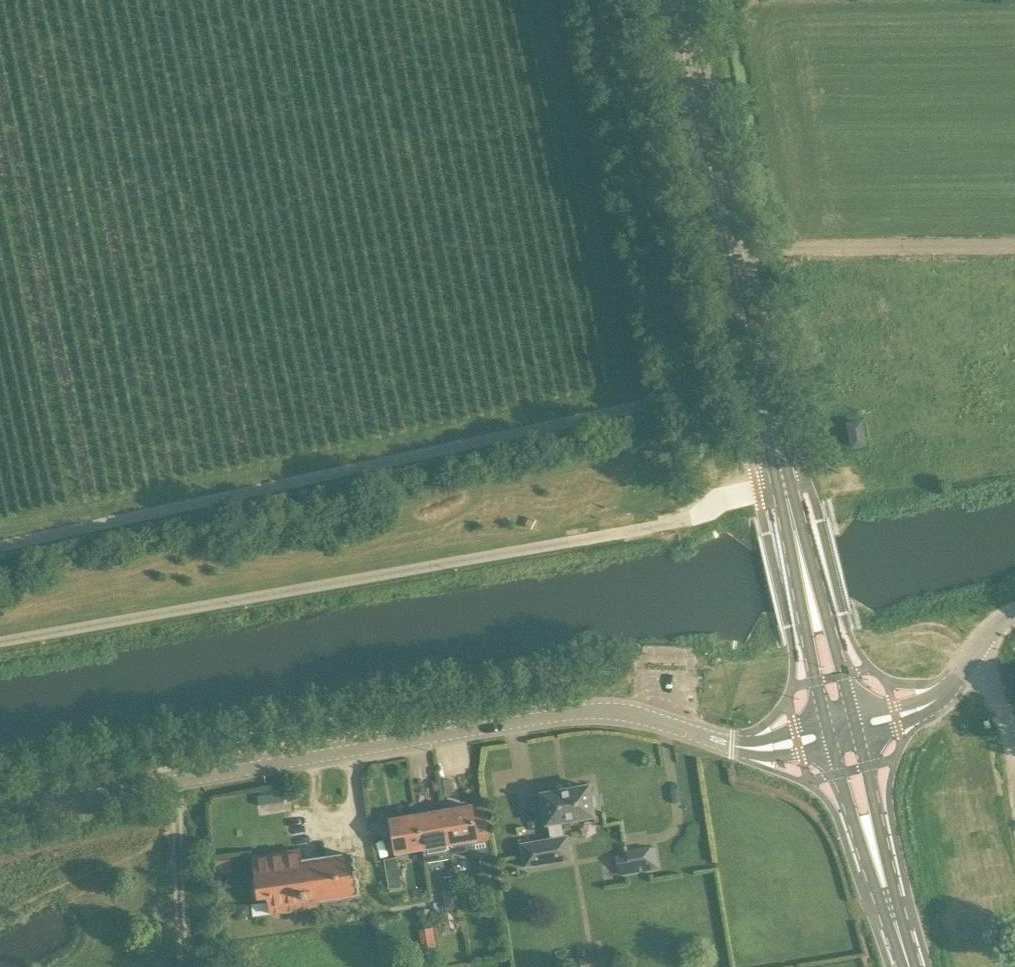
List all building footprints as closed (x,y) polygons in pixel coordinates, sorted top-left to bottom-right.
[(860,424),(847,426),(852,451),(865,448),(860,424)] [(521,846),(525,868),(570,860),(566,839),(563,839),(561,824),(594,818),(588,787),(541,796),(546,826),(548,826),(550,841),(521,846)] [(261,794),(262,811),(288,809),(287,793),(261,794)] [(471,809),(444,813),(451,854),(471,850),(472,856),(479,855),(482,871),(495,869),(487,812),(472,815),(471,809)] [(425,863),(452,859),(451,854),(444,813),(417,818),(423,849),(425,863)] [(396,854),(423,849),(417,818),(390,822),(396,854)] [(616,856),(620,877),(660,870),(656,849),(616,856)] [(317,906),(316,902),(358,896),(352,858),(302,865),(300,851),(251,858),(257,901),(267,900),(269,913),(317,906)] [(402,886),(397,857),(384,860),(389,889),(402,886)] [(230,860),(217,862),(219,874),(231,872),(230,860)] [(441,880),(444,895),(457,892),(455,878),(441,880)] [(581,960),(582,966),(605,966),(603,956),(581,960)]
